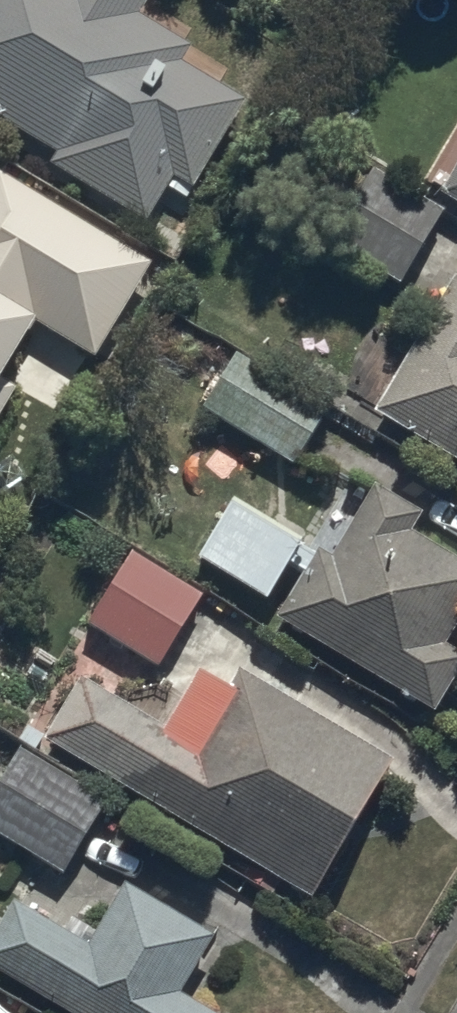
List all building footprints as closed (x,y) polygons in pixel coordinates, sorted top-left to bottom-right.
[(2,112),(58,148),(50,160),(143,220),(165,185),(186,198),(249,100),(182,57),(189,47),(136,13),(145,0),(0,0),(0,115),(2,112)] [(438,187),(456,199),(456,157),(438,187)] [(399,281),(441,209),(368,166),(325,239),(399,281)] [(9,180),(0,195),(0,438),(27,394),(16,387),(48,335),(100,367),(159,271),(9,180)] [(375,407),(456,457),(456,273),(375,407)] [(326,406),(233,351),(200,406),(294,462),(326,406)] [(272,613),(435,709),(456,672),(456,648),(444,640),(456,618),(456,555),(410,528),(421,510),(373,481),(330,554),(312,544),(272,613)] [(303,536),(230,494),(195,556),(267,598),(303,536)] [(200,592),(126,547),(84,618),(157,662),(200,592)] [(77,670),(40,733),(311,895),(391,760),(237,669),(229,682),(200,665),(166,723),(77,670)] [(18,743),(0,772),(0,831),(62,870),(106,799),(18,743)] [(0,907),(0,967),(76,1012),(216,1012),(179,990),(214,931),(127,879),(88,943),(8,894),(0,907)]
